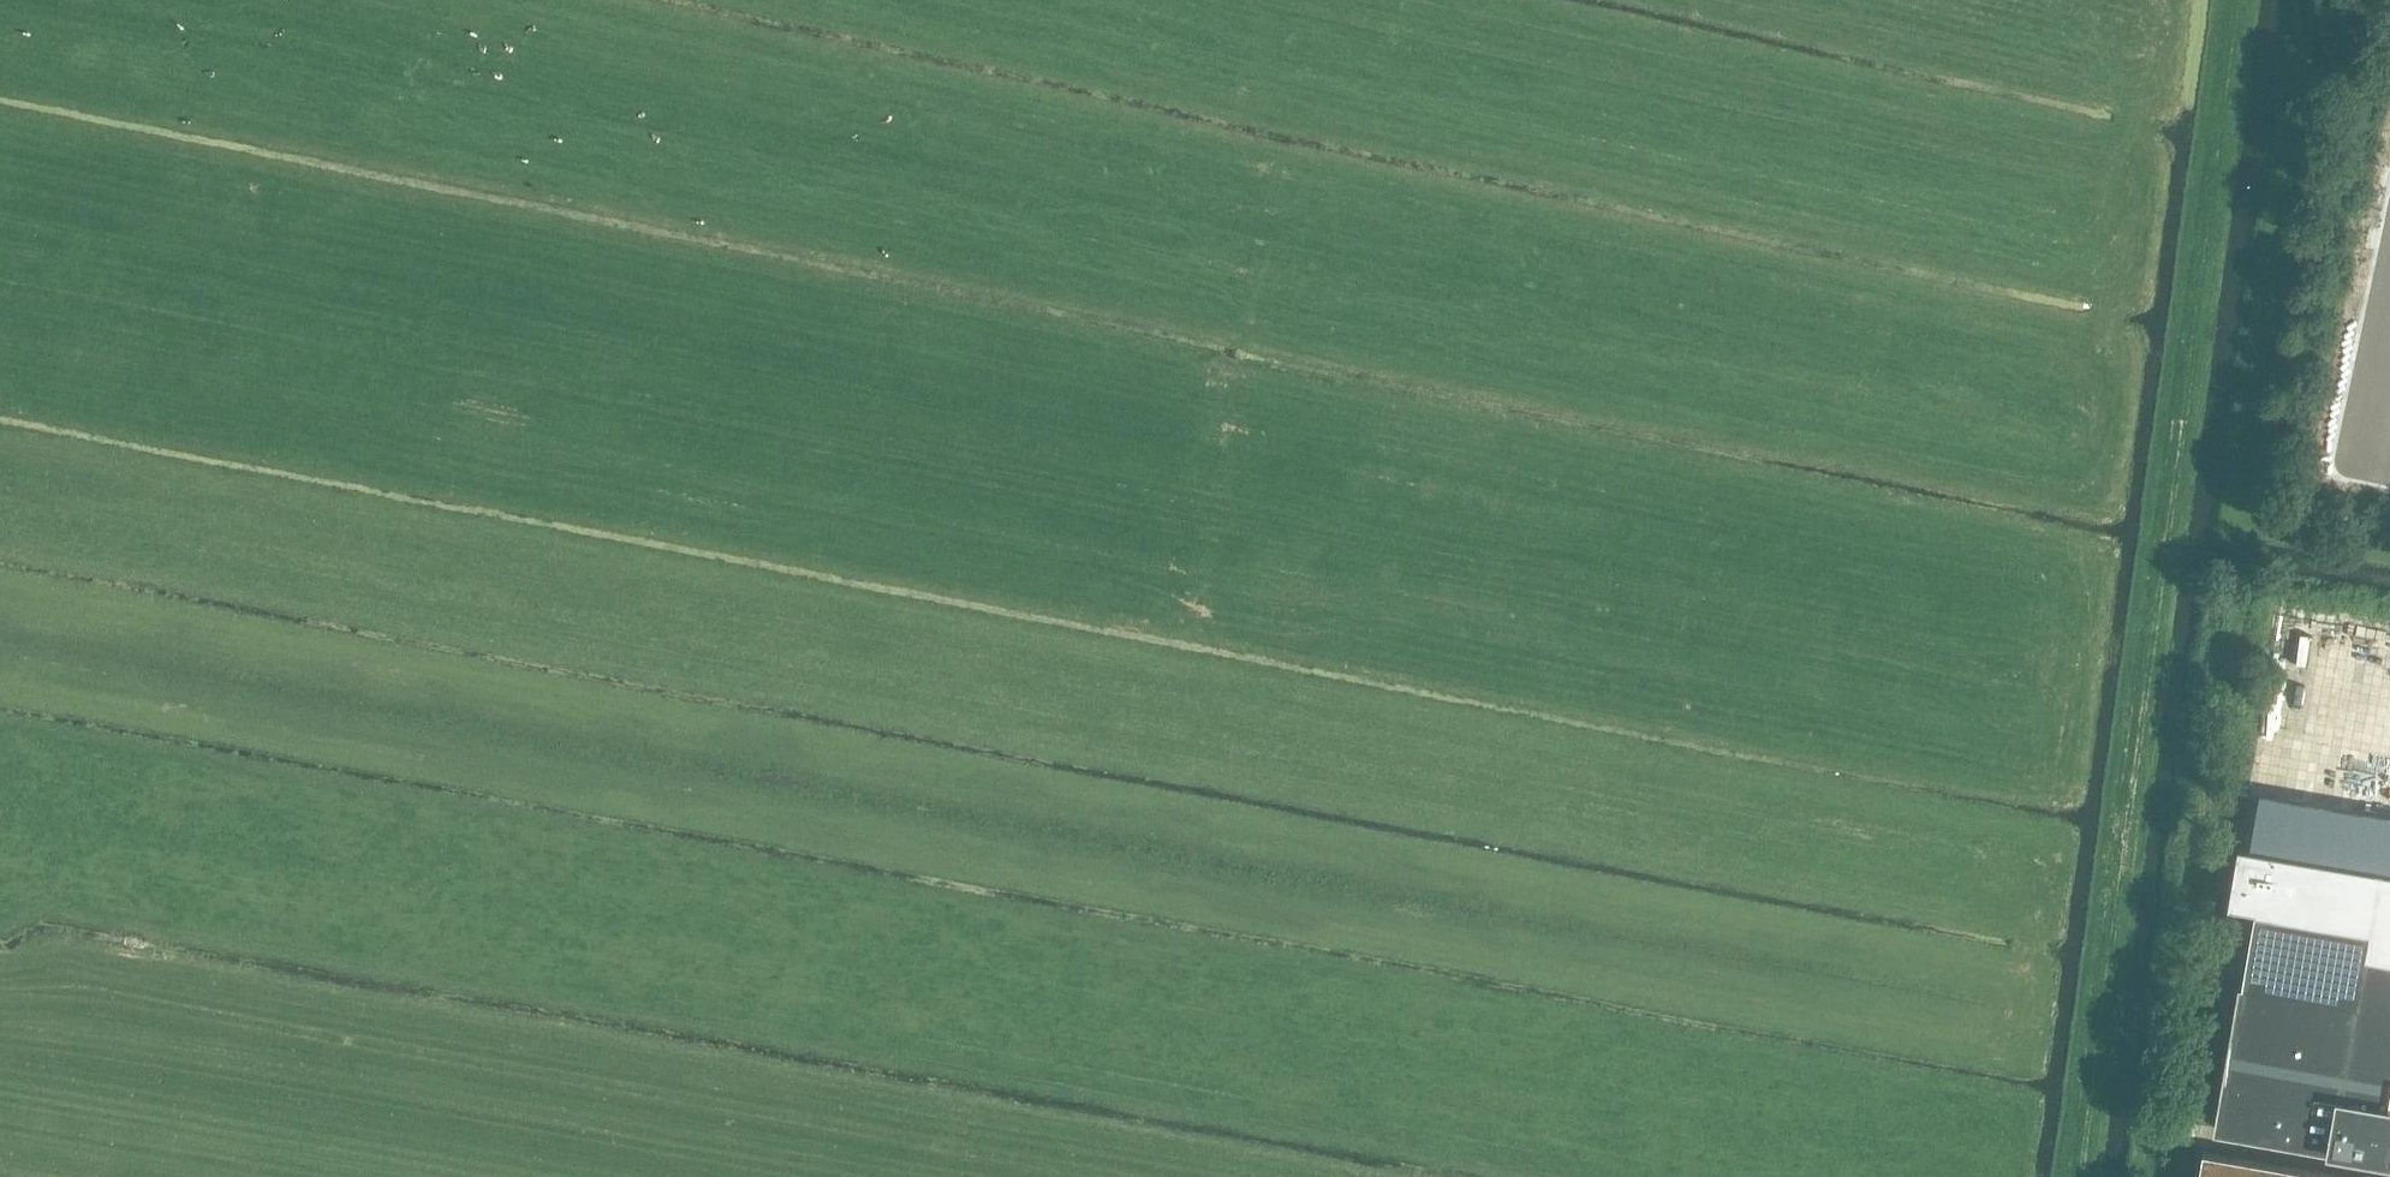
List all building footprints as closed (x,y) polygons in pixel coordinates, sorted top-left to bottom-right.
[(2219,1129),(2389,1158),(2389,817),(2261,794),(2251,849),(2240,848),(2230,905),(2230,907),(2257,912),(2219,1129)] [(2200,1176),(2348,1176),(2204,1152),(2200,1176)]
